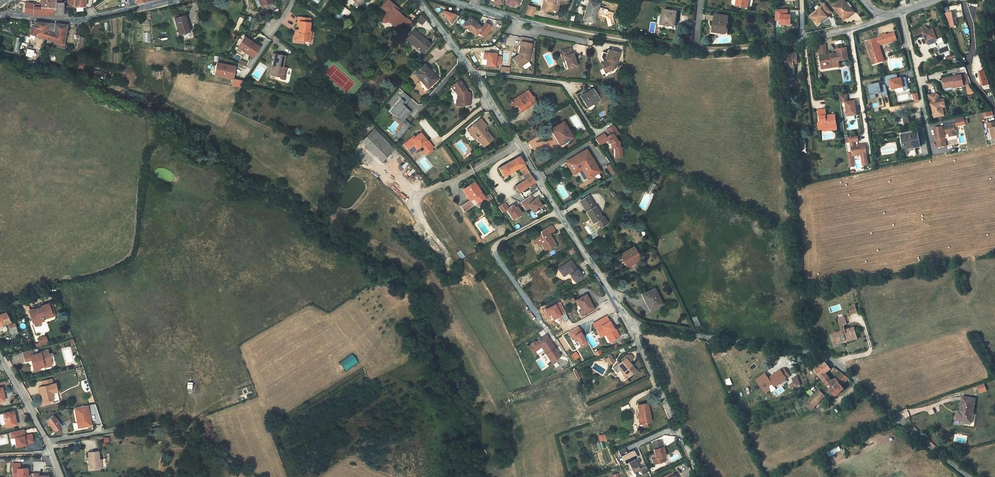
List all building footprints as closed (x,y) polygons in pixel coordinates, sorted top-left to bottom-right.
[(55,9),(56,1),(48,1),(48,0),(43,0),(42,6),(42,9),(55,9)] [(76,8),(85,7),(85,0),(76,0),(76,8)] [(351,6),(361,13),(370,0),(355,0),(351,6)] [(541,9),(548,11),(549,8),(552,9),(554,10),(557,0),(544,0),(541,9)] [(734,6),(746,8),(748,0),(735,0),(734,6)] [(55,16),(65,16),(64,12),(64,10),(64,9),(64,2),(61,2),(56,1),(55,9),(55,16)] [(599,4),(589,1),(584,19),(590,21),(592,17),(595,18),(599,4)] [(42,16),(42,9),(36,8),(35,8),(33,8),(32,5),(24,4),(24,14),(34,17),(42,16)] [(844,9),(841,5),(831,12),(841,25),(845,22),(844,20),(848,17),(843,10),(844,9)] [(532,16),(535,8),(528,6),(525,14),(532,16)] [(389,7),(386,11),(390,14),(391,12),(401,21),(403,19),(389,7)] [(816,15),(809,20),(815,28),(826,20),(825,20),(829,17),(823,8),(819,11),(820,12),(816,15)] [(851,18),(844,9),(843,10),(848,17),(844,20),(845,22),(851,18)] [(781,10),(775,10),(774,21),(780,21),(779,25),(789,25),(789,16),(786,16),(780,16),(781,10)] [(394,32),(398,35),(402,31),(409,37),(414,31),(407,25),(406,25),(401,21),(391,12),(390,14),(386,11),(382,16),(379,20),(383,23),(383,24),(382,25),(382,26),(383,28),(383,29),(385,30),(386,30),(387,30),(389,30),(390,29),(391,28),(394,31),(394,32)] [(446,12),(444,14),(452,25),(459,16),(446,12)] [(954,25),(950,12),(945,13),(950,26),(954,25)] [(176,19),(180,32),(185,30),(185,32),(191,31),(186,16),(176,19)] [(311,40),(311,34),(309,34),(310,19),(299,17),(298,26),(299,26),(299,33),(299,35),(296,35),(295,42),(306,43),(306,40),(311,40)] [(471,30),(477,35),(479,32),(484,37),(493,27),(487,22),(483,27),(471,17),(466,24),(472,28),(471,30)] [(726,19),(713,17),(711,35),(723,36),(726,19)] [(671,21),(658,19),(656,33),(663,34),(667,35),(669,26),(671,26),(671,21)] [(55,28),(55,23),(44,22),(35,21),(33,28),(32,28),(31,36),(47,40),(48,31),(49,27),(55,28)] [(429,24),(424,21),(421,26),(425,29),(429,24)] [(69,25),(55,23),(55,28),(54,32),(48,31),(47,40),(64,45),(66,33),(68,33),(69,25)] [(924,26),(915,30),(918,37),(924,35),(926,42),(929,44),(935,42),(938,42),(942,41),(942,39),(937,26),(926,31),(924,26)] [(417,35),(410,43),(425,54),(424,55),(427,57),(434,48),(417,35)] [(886,44),(896,41),(895,37),(877,41),(877,42),(873,43),(872,42),(866,44),(869,60),(872,60),(873,66),(881,65),(879,54),(880,54),(879,48),(887,47),(886,44)] [(261,48),(245,38),(238,48),(254,58),(261,48)] [(529,55),(532,40),(522,38),(519,53),(520,53),(520,57),(516,59),(517,62),(517,64),(519,68),(523,65),(524,61),(528,62),(530,55),(529,55)] [(409,45),(426,58),(427,57),(424,55),(425,54),(410,43),(409,45)] [(837,57),(834,57),(831,58),(831,56),(826,57),(825,47),(818,48),(819,56),(820,56),(820,58),(819,58),(820,68),(825,67),(825,69),(832,68),(832,70),(839,69),(838,63),(849,62),(848,51),(837,52),(837,57)] [(571,48),(561,51),(563,56),(564,56),(565,60),(568,68),(577,66),(573,53),(571,48)] [(620,54),(609,50),(608,55),(603,53),(602,58),(603,59),(605,60),(606,64),(604,65),(605,67),(604,70),(606,74),(610,72),(612,67),(616,69),(618,63),(617,63),(620,54)] [(81,52),(79,65),(80,65),(86,66),(88,54),(81,52)] [(497,56),(497,54),(484,53),(484,59),(488,59),(487,66),(496,67),(496,65),(501,65),(501,57),(497,56)] [(276,55),(272,76),(280,77),(282,68),(284,68),(286,57),(276,55)] [(236,67),(217,64),(215,76),(233,79),(236,67)] [(288,69),(284,68),(282,68),(280,77),(282,79),(286,80),(288,69)] [(426,70),(417,79),(423,86),(429,92),(425,95),(427,98),(431,94),(430,93),(439,84),(426,70)] [(982,87),(989,85),(985,70),(978,71),(982,87)] [(897,73),(884,76),(886,84),(886,86),(891,85),(892,89),(903,87),(904,90),(908,89),(906,77),(898,78),(897,73)] [(961,75),(941,78),(943,87),(954,85),(954,86),(963,85),(963,84),(961,75)] [(467,90),(460,81),(451,88),(454,92),(455,92),(458,96),(459,101),(458,101),(458,106),(472,105),(471,93),(469,93),(467,93),(465,91),(467,90)] [(879,91),(879,92),(882,92),(883,97),(888,95),(886,86),(886,84),(880,85),(880,82),(868,85),(870,96),(876,95),(875,92),(879,91)] [(425,95),(429,92),(423,86),(420,89),(425,95)] [(411,96),(403,90),(399,96),(401,97),(390,110),(394,114),(395,113),(407,122),(397,136),(400,138),(412,123),(406,118),(412,110),(402,102),(404,100),(407,102),(411,96)] [(521,112),(535,102),(528,91),(511,102),(515,107),(517,105),(521,112)] [(580,102),(584,109),(596,102),(598,106),(604,102),(597,91),(591,94),(590,91),(578,98),(576,99),(578,103),(580,102)] [(945,107),(943,100),(939,100),(938,96),(935,94),(928,95),(930,105),(931,105),(933,118),(944,116),(943,112),(942,108),(945,107)] [(848,95),(840,96),(841,103),(846,103),(848,117),(857,116),(856,101),(849,102),(848,95)] [(826,117),(825,110),(819,111),(820,117),(821,117),(822,122),(818,123),(820,130),(824,130),(830,129),(831,131),(837,130),(835,116),(826,117)] [(487,125),(481,119),(468,130),(473,136),(476,134),(478,137),(477,137),(484,146),(493,138),(486,130),(485,131),(484,129),(484,128),(487,125)] [(963,127),(962,123),(961,120),(953,122),(954,129),(963,127)] [(551,132),(558,143),(562,141),(564,145),(573,139),(563,124),(551,132)] [(953,124),(934,128),(938,148),(947,145),(944,134),(949,133),(950,136),(954,135),(956,130),(954,129),(953,124)] [(601,138),(593,144),(597,151),(604,146),(606,148),(608,148),(608,153),(612,153),(613,159),(620,158),(619,152),(616,152),(616,146),(615,146),(611,141),(616,138),(611,130),(604,135),(607,140),(603,142),(601,138)] [(364,142),(369,146),(377,137),(373,133),(364,142)] [(904,150),(919,147),(916,133),(901,136),(904,150)] [(412,139),(405,144),(411,151),(418,146),(420,148),(423,146),(426,150),(428,153),(431,151),(434,148),(428,141),(427,142),(421,134),(416,138),(413,140),(412,139)] [(394,152),(377,137),(369,146),(385,161),(394,152)] [(858,137),(846,138),(846,143),(851,143),(852,154),(848,154),(848,160),(853,160),(853,156),(862,155),(863,166),(868,165),(866,145),(855,146),(855,142),(859,142),(858,137)] [(418,146),(411,151),(413,154),(420,148),(418,146)] [(597,176),(582,154),(562,167),(569,176),(577,171),(579,174),(585,183),(597,176)] [(521,172),(527,168),(521,160),(501,172),(505,180),(510,178),(521,172)] [(611,175),(614,173),(608,164),(605,166),(611,175)] [(530,174),(527,168),(521,172),(524,177),(524,178),(528,184),(534,180),(530,174)] [(577,171),(569,176),(570,179),(579,174),(577,171)] [(534,180),(528,184),(517,190),(521,197),(538,186),(534,180)] [(475,205),(485,198),(475,182),(465,189),(472,200),(462,207),(465,211),(475,205)] [(650,190),(646,198),(651,201),(655,193),(650,190)] [(536,205),(532,200),(522,207),(527,215),(532,212),(535,217),(544,211),(538,203),(536,205)] [(590,205),(588,201),(580,206),(582,211),(590,205)] [(601,222),(590,205),(582,211),(593,228),(594,227),(596,229),(598,228),(601,232),(607,228),(603,221),(601,222)] [(509,213),(506,207),(500,212),(503,217),(508,214),(514,224),(523,219),(518,212),(516,213),(514,210),(509,213)] [(541,235),(533,239),(536,243),(538,243),(540,242),(542,245),(543,244),(547,251),(556,246),(552,239),(551,240),(549,236),(550,235),(556,232),(553,226),(542,232),(541,235)] [(625,265),(627,269),(642,261),(635,248),(620,256),(625,265)] [(572,261),(560,270),(565,278),(569,275),(569,274),(569,273),(574,280),(581,275),(572,261)] [(663,304),(655,289),(643,296),(646,303),(648,302),(653,310),(663,304)] [(587,296),(577,301),(580,305),(581,305),(586,313),(594,309),(587,296)] [(549,308),(545,310),(548,316),(552,315),(554,320),(562,315),(562,314),(565,313),(560,302),(556,304),(556,305),(549,309),(549,308)] [(856,305),(848,307),(850,315),(858,313),(856,305)] [(45,315),(33,319),(36,330),(38,331),(42,329),(43,330),(48,329),(48,327),(47,324),(56,321),(53,312),(53,311),(45,313),(45,315)] [(607,316),(595,322),(598,329),(596,329),(598,334),(605,331),(608,332),(612,341),(619,337),(615,328),(614,329),(607,316)] [(848,334),(852,332),(849,326),(841,330),(839,327),(843,325),(839,319),(833,322),(838,333),(836,335),(835,333),(830,335),(835,347),(840,344),(840,342),(838,339),(842,337),(844,341),(849,338),(848,334)] [(16,329),(13,320),(0,324),(0,332),(1,335),(16,329)] [(588,343),(579,327),(569,332),(572,338),(573,337),(575,342),(578,341),(581,347),(588,343)] [(23,344),(20,331),(12,333),(16,347),(23,344)] [(605,331),(598,334),(600,336),(606,333),(610,342),(612,341),(608,332),(605,331)] [(840,344),(854,337),(852,332),(848,334),(849,338),(844,341),(840,342),(840,344)] [(551,362),(561,356),(551,340),(550,341),(550,339),(548,335),(536,341),(536,340),(531,344),(531,345),(535,351),(543,346),(545,349),(544,350),(551,362)] [(50,352),(49,348),(48,344),(41,346),(42,350),(43,354),(50,352)] [(535,351),(531,345),(529,346),(535,355),(544,350),(545,349),(543,346),(535,351)] [(340,361),(345,369),(357,362),(352,354),(340,361)] [(612,355),(606,359),(610,365),(616,361),(612,355)] [(630,356),(628,355),(625,357),(626,358),(623,361),(618,365),(621,369),(620,370),(623,373),(624,372),(628,377),(637,371),(633,366),(633,367),(630,362),(634,359),(631,355),(631,356),(630,356)] [(35,362),(33,357),(24,359),(27,369),(33,368),(36,379),(42,378),(41,375),(41,374),(46,373),(46,374),(54,372),(50,357),(35,362)] [(823,376),(828,370),(823,363),(812,372),(819,380),(823,376)] [(783,379),(779,373),(775,375),(770,378),(769,377),(762,382),(769,390),(775,386),(777,388),(781,385),(780,382),(783,379)] [(838,386),(846,379),(838,373),(833,381),(830,383),(823,376),(819,380),(833,397),(841,390),(838,386)] [(792,378),(793,383),(789,384),(790,388),(800,386),(798,376),(792,378)] [(984,383),(977,386),(979,394),(987,391),(984,383)] [(51,385),(41,389),(42,393),(39,394),(43,408),(52,406),(50,399),(51,399),(49,391),(52,390),(51,385)] [(809,415),(813,411),(823,400),(818,393),(808,404),(807,404),(809,407),(807,409),(805,411),(807,413),(809,415)] [(961,393),(958,407),(960,408),(959,417),(969,419),(973,395),(961,393)] [(88,412),(87,406),(74,409),(78,429),(91,426),(90,421),(89,421),(87,412),(88,412)] [(648,425),(645,406),(634,408),(636,418),(638,418),(639,427),(640,427),(645,426),(648,425)] [(54,432),(61,427),(53,415),(46,420),(54,432)] [(1,431),(1,432),(4,431),(5,434),(6,434),(16,432),(14,419),(0,421),(0,432),(1,431)] [(661,457),(660,457),(663,456),(659,444),(650,447),(653,458),(654,459),(661,457)] [(831,455),(841,451),(839,447),(829,451),(831,455)] [(634,451),(623,457),(626,464),(629,463),(634,473),(641,470),(643,474),(648,471),(646,466),(640,468),(636,459),(638,459),(634,451)] [(89,454),(91,471),(101,469),(100,461),(99,452),(89,454)] [(655,462),(653,463),(652,463),(654,468),(664,465),(662,460),(661,460),(661,457),(654,459),(655,462)] [(6,466),(7,476),(11,475),(11,476),(21,476),(21,471),(14,471),(14,466),(6,466)]
